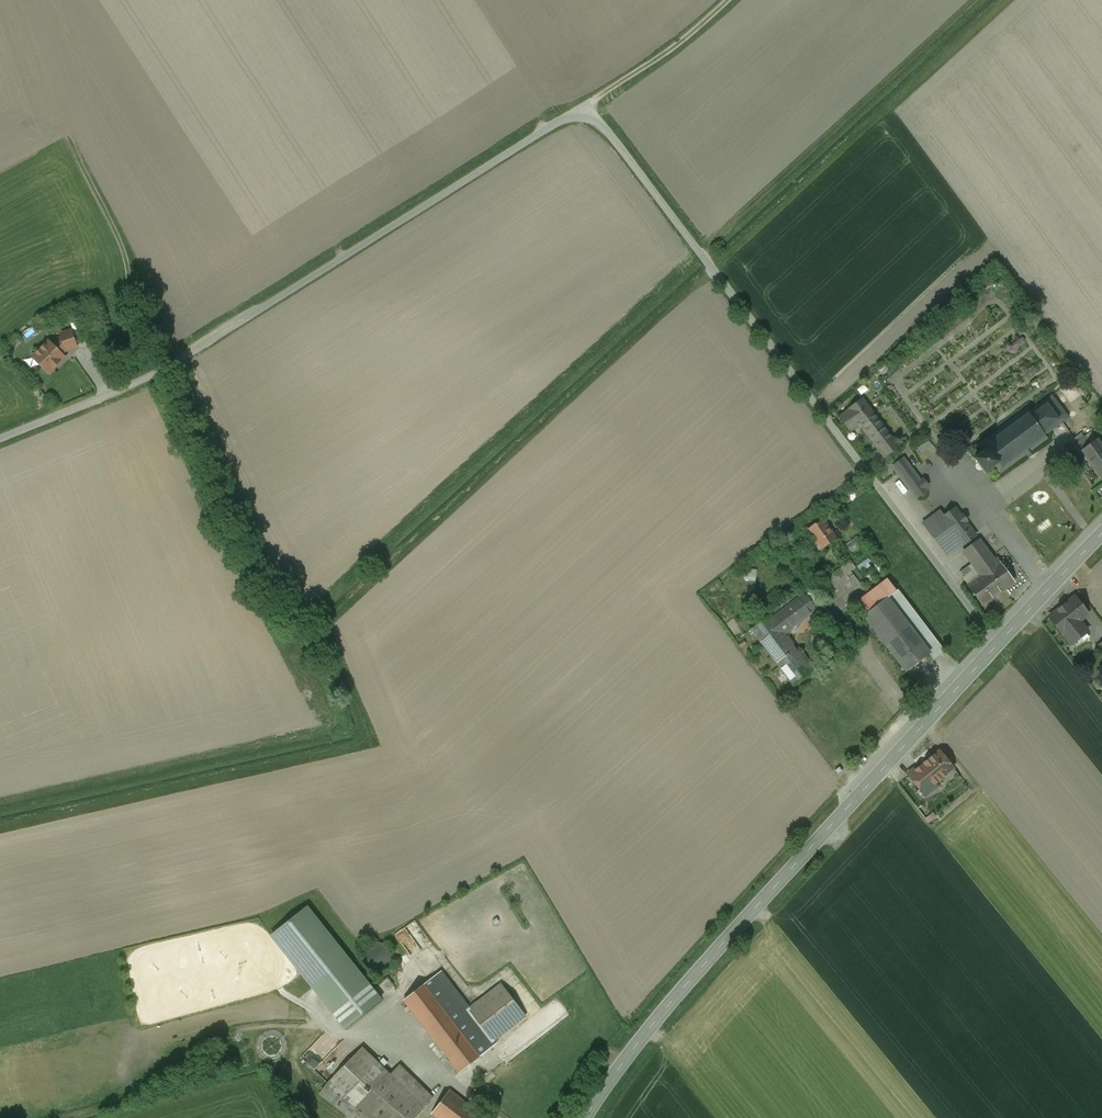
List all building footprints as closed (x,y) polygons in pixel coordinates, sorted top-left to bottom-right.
[(71,331),(61,334),(62,337),(53,346),(62,354),(66,350),(76,346),(71,331)] [(49,342),(34,357),(49,372),(64,357),(62,354),(53,346),(49,342)] [(1026,409),(977,445),(982,452),(974,459),(985,474),(994,468),(999,475),(1026,454),(1029,458),(1035,453),(1033,450),(1048,438),(1045,435),(1069,418),(1052,395),(1028,412),(1026,409)] [(898,447),(862,399),(849,408),(850,409),(839,417),(850,431),(861,423),(864,428),(862,429),(884,458),(898,447)] [(1084,437),(1076,442),(1082,450),(1090,445),(1084,437)] [(924,461),(938,453),(931,440),(916,448),(924,461)] [(1097,440),(1090,445),(1082,450),(1082,451),(1101,477),(1101,447),(1097,440)] [(927,489),(904,459),(893,467),(916,497),(927,489)] [(849,491),(854,500),(870,490),(864,481),(849,491)] [(956,508),(944,517),(940,511),(923,523),(947,555),(962,544),(963,545),(976,535),(966,521),(967,521),(966,520),(965,521),(962,517),(964,516),(963,515),(962,516),(956,508)] [(836,538),(823,519),(809,530),(821,548),(836,538)] [(860,536),(848,543),(851,548),(863,542),(860,536)] [(979,539),(963,551),(975,567),(982,576),(997,564),(979,539)] [(850,560),(835,572),(840,578),(850,571),(855,568),(850,560)] [(982,576),(968,586),(983,605),(1014,582),(999,563),(997,564),(982,576)] [(975,567),(962,577),(968,586),(982,576),(975,567)] [(850,571),(840,578),(835,572),(828,577),(844,598),(861,585),(850,571)] [(897,592),(888,579),(856,603),(865,615),(864,616),(865,616),(906,671),(929,654),(934,650),(940,646),(898,591),(897,592)] [(804,595),(771,619),(770,616),(770,615),(751,629),(751,630),(752,629),(794,685),(793,685),(794,686),(813,672),(812,671),(811,671),(783,634),(785,632),(790,629),(789,629),(815,609),(816,610),(817,610),(804,593),(804,594),(804,595)] [(1074,597),(1049,616),(1063,634),(1063,633),(1071,644),(1088,631),(1080,621),(1088,614),(1074,597)] [(934,650),(929,654),(933,660),(944,651),(940,646),(934,650)] [(939,751),(932,757),(921,766),(935,783),(953,768),(939,751)] [(921,766),(909,775),(920,789),(923,787),(928,793),(937,786),(935,783),(921,766)] [(307,907),(271,935),(294,963),(346,1028),(381,1000),(307,907)] [(380,942),(377,942),(375,943),(373,943),(371,944),(370,945),(368,946),(366,948),(365,950),(364,952),(363,953),(363,955),(363,958),(363,960),(364,962),(365,964),(365,966),(367,968),(369,969),(371,971),(374,972),(378,972),(381,972),(383,971),(385,970),(387,969),(388,968),(389,967),(390,965),(391,963),(392,962),(392,961),(392,959),(393,957),(392,955),(392,953),(391,951),(390,949),(389,947),(388,946),(387,945),(385,944),(383,943),(380,942)] [(469,1008),(441,971),(426,983),(482,1055),(496,1043),(494,1040),(469,1008)] [(482,1055),(426,983),(404,1000),(460,1072),(482,1055)] [(501,984),(469,1008),(494,1040),(525,1015),(501,984)] [(316,1043),(304,1056),(317,1067),(329,1054),(316,1043)] [(362,1047),(327,1083),(334,1091),(370,1117),(411,1117),(423,1106),(414,1097),(424,1088),(399,1064),(390,1074),(362,1047)] [(334,1091),(327,1083),(318,1092),(351,1117),(370,1117),(334,1091)] [(433,1096),(424,1088),(414,1097),(423,1106),(433,1096)] [(450,1089),(432,1113),(438,1117),(475,1117),(479,1112),(450,1089)]
